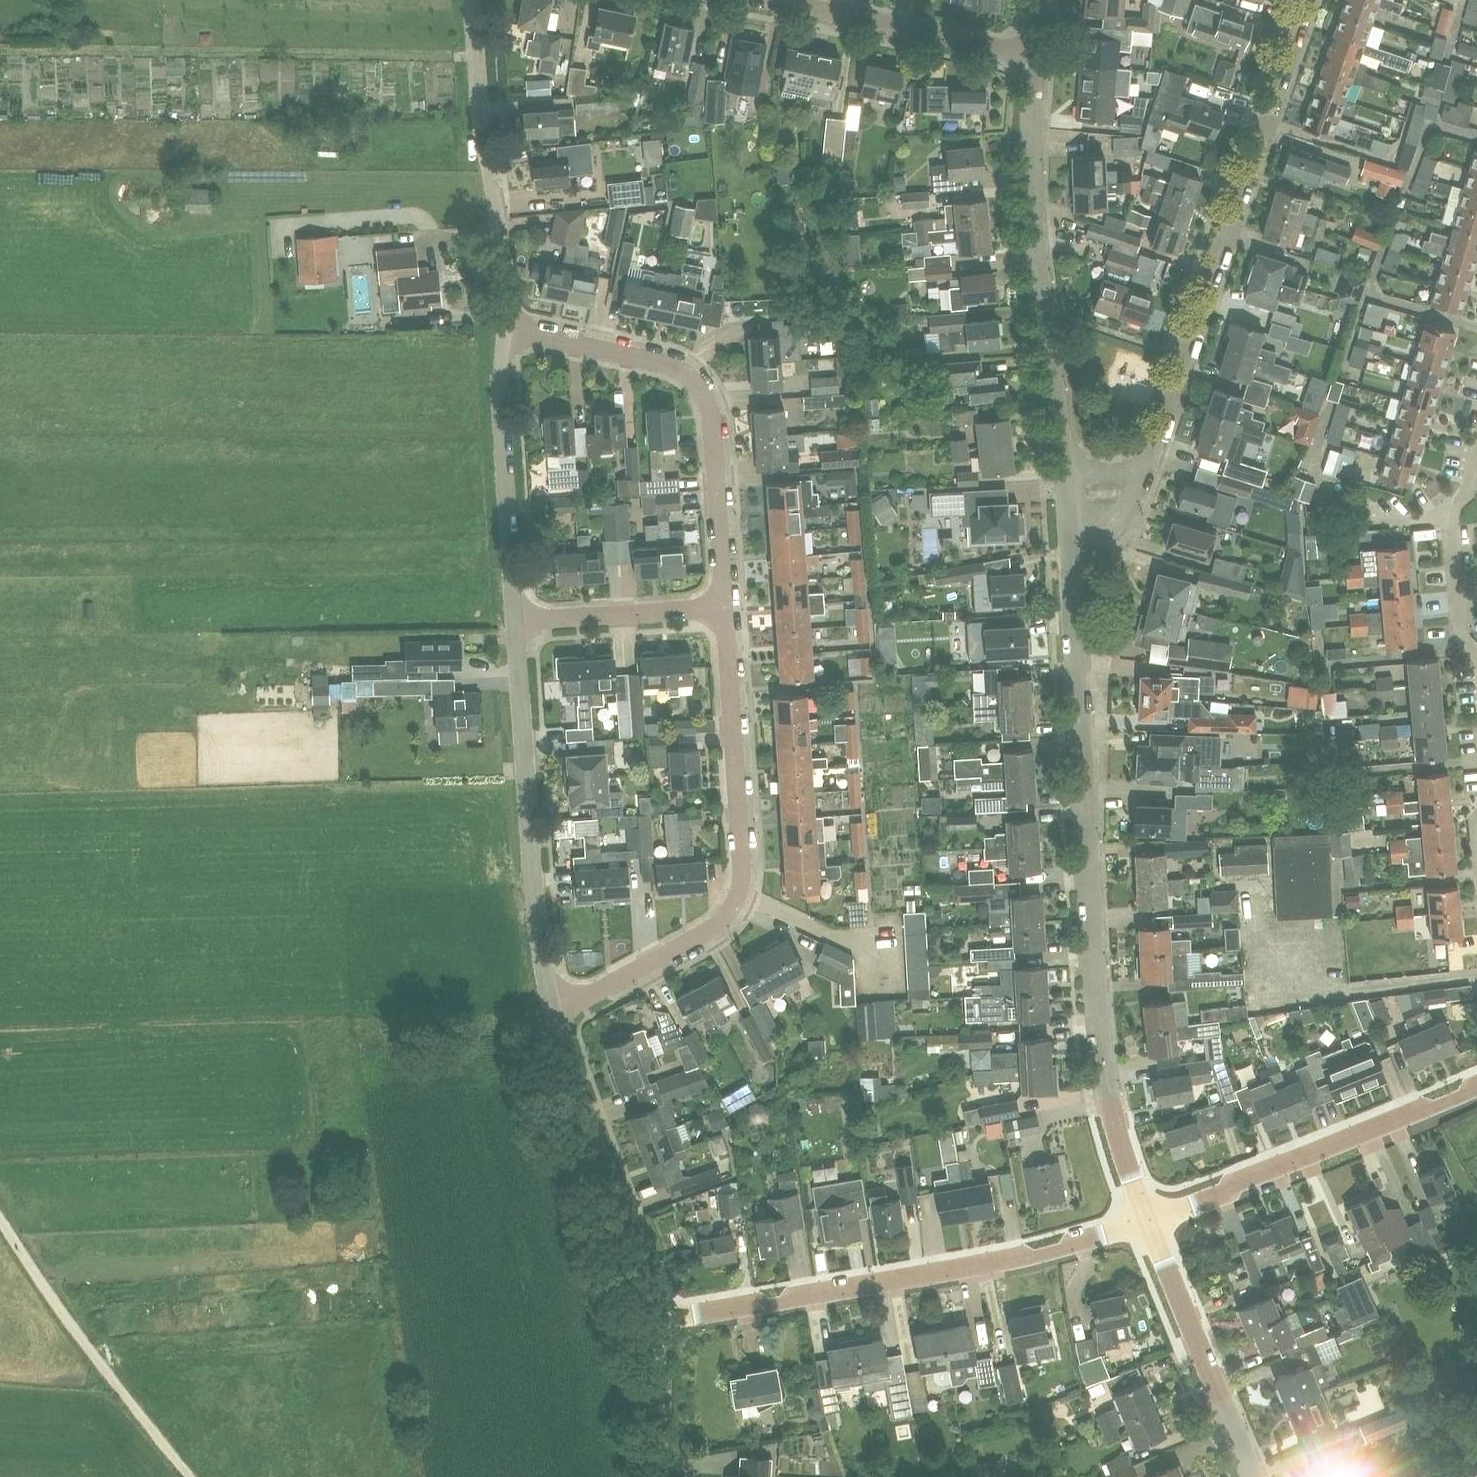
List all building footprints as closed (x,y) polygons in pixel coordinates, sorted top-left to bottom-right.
[(518,25),(535,29),(533,40),(529,39),(526,54),(541,57),(545,33),(545,31),(546,31),(552,0),(523,0),(518,25)] [(962,5),(1001,9),(1002,0),(962,0),(962,5)] [(1124,0),(1086,0),(1084,14),(1123,17),(1124,0)] [(1161,4),(1160,4),(1158,10),(1182,17),(1187,0),(1162,0),(1161,4)] [(1378,5),(1364,0),(1347,0),(1342,14),(1371,24),(1378,5)] [(1378,5),(1400,13),(1404,4),(1393,0),(1364,0),(1378,5)] [(1132,30),(1153,32),(1156,3),(1143,2),(1141,17),(1127,16),(1126,29),(1132,30)] [(1468,2),(1465,12),(1476,15),(1476,5),(1468,2)] [(1222,12),(1195,3),(1191,18),(1186,30),(1230,45),(1231,43),(1245,47),(1253,23),(1239,19),(1240,16),(1223,10),(1222,12)] [(1434,31),(1448,35),(1455,11),(1443,8),(1441,7),(1440,13),(1434,31)] [(628,44),(634,15),(599,8),(593,36),(588,35),(585,47),(598,50),(600,38),(628,44)] [(1476,19),(1476,15),(1465,12),(1462,22),(1475,26),(1476,19)] [(1365,43),(1371,24),(1342,14),(1336,32),(1365,43)] [(684,74),(693,28),(666,22),(659,55),(676,58),(673,72),(684,74)] [(1118,67),(1119,50),(1130,51),(1132,30),(1126,29),(1102,27),(1102,38),(1083,36),(1081,64),(1118,67)] [(1365,43),(1336,32),(1329,51),(1358,62),(1361,53),(1379,60),(1379,62),(1409,73),(1413,60),(1365,43)] [(541,57),(541,58),(557,60),(561,36),(545,33),(541,57)] [(726,88),(758,94),(767,43),(733,37),(724,80),(726,80),(726,88)] [(1433,46),(1444,50),(1447,40),(1436,37),(1433,46)] [(809,75),(814,51),(802,48),(802,50),(788,46),(782,71),(786,72),(783,86),(784,87),(782,94),(808,100),(810,92),(808,92),(812,75),(809,75)] [(1444,50),(1433,46),(1430,56),(1441,60),(1444,50)] [(810,92),(808,100),(808,102),(828,107),(831,97),(834,98),(838,81),(836,81),(840,59),(826,56),(827,53),(814,51),(809,75),(812,75),(808,92),(810,92)] [(1368,65),(1358,62),(1329,51),(1322,70),(1352,81),(1385,93),(1389,81),(1365,72),(1368,65)] [(1459,82),(1464,63),(1453,59),(1447,78),(1459,82)] [(1218,68),(1232,72),(1235,65),(1220,60),(1218,68)] [(692,71),(683,115),(699,118),(702,104),(699,103),(708,64),(692,61),(690,71),(692,71)] [(897,99),(902,71),(867,64),(861,92),(897,99)] [(1116,95),(1118,67),(1081,64),(1079,92),(1116,95)] [(604,93),(603,86),(596,86),(584,85),(586,70),(570,67),(566,93),(574,95),(574,96),(604,93)] [(1165,68),(1147,121),(1154,123),(1183,132),(1184,129),(1201,134),(1202,133),(1215,137),(1223,112),(1210,108),(1211,105),(1179,95),(1186,75),(1165,68)] [(1146,83),(1158,84),(1162,72),(1147,70),(1146,83)] [(1345,99),(1352,81),(1322,70),(1316,88),(1345,99)] [(1442,91),(1441,97),(1444,98),(1454,101),(1459,82),(1447,78),(1442,91)] [(527,97),(551,96),(550,79),(526,80),(527,97)] [(724,111),(726,88),(726,80),(724,80),(707,79),(705,109),(704,121),(724,122),(724,111)] [(985,111),(986,86),(912,85),(911,110),(947,110),(947,116),(970,117),(970,111),(985,111)] [(1339,118),(1345,99),(1316,88),(1309,107),(1339,118)] [(604,93),(574,96),(576,114),(617,111),(617,107),(636,105),(635,91),(616,93),(616,92),(604,93)] [(1115,95),(1116,95),(1079,92),(1076,119),(1113,122),(1115,95)] [(1467,127),(1474,106),(1459,101),(1457,107),(1446,103),(1441,119),(1467,127)] [(1409,122),(1422,126),(1428,106),(1415,102),(1409,122)] [(1332,137),(1339,118),(1309,107),(1302,127),(1332,137)] [(570,109),(524,113),(526,137),(541,136),(542,143),(559,142),(558,135),(557,121),(571,120),(570,109)] [(1121,113),(1120,131),(1141,133),(1143,116),(1143,115),(1127,114),(1121,113)] [(842,160),(846,119),(826,117),(822,157),(842,160)] [(1418,143),(1422,126),(1409,122),(1404,141),(1417,145),(1418,143)] [(351,148),(352,136),(319,134),(320,143),(318,143),(317,156),(339,157),(340,148),(351,148)] [(1114,155),(1141,154),(1141,149),(1137,149),(1137,137),(1112,138),(1114,155)] [(644,140),(646,164),(662,162),(660,139),(644,140)] [(1414,153),(1417,145),(1404,141),(1402,149),(1414,153)] [(570,185),(569,175),(594,172),(591,142),(557,146),(559,159),(534,161),(537,188),(570,185)] [(961,189),(960,177),(984,175),(980,146),(947,150),(948,164),(932,166),(935,191),(961,189)] [(1347,182),(1352,167),(1291,146),(1282,172),(1316,184),(1320,173),(1347,182)] [(1166,169),(1170,156),(1148,149),(1144,162),(1166,169)] [(1074,182),(1131,179),(1130,169),(1105,171),(1104,155),(1073,156),(1074,182)] [(1421,165),(1433,170),(1437,160),(1424,155),(1421,165)] [(1406,170),(1365,158),(1361,173),(1382,179),(1401,185),(1406,170)] [(1429,179),(1433,170),(1421,165),(1417,175),(1429,179)] [(1470,169),(1465,188),(1476,192),(1476,171),(1470,169)] [(1158,192),(1165,194),(1193,203),(1201,179),(1173,170),(1169,181),(1149,174),(1149,175),(1145,187),(1158,192)] [(1425,189),(1429,179),(1417,175),(1414,184),(1425,189)] [(611,206),(647,202),(644,179),(609,183),(611,206)] [(1132,191),(1131,180),(1131,179),(1074,182),(1075,209),(1107,207),(1106,192),(1132,191)] [(1422,198),(1425,189),(1414,184),(1410,194),(1422,198)] [(1154,204),(1158,192),(1145,187),(1140,199),(1154,204)] [(1327,219),(1302,210),(1306,197),(1277,188),(1270,211),(1318,226),(1333,231),(1336,222),(1327,219)] [(1465,188),(1459,207),(1476,212),(1476,192),(1465,188)] [(187,205),(212,205),(212,190),(188,190),(187,205)] [(902,208),(929,207),(928,190),(901,193),(902,208)] [(1193,203),(1165,194),(1157,217),(1185,227),(1193,203)] [(719,221),(716,197),(699,199),(695,217),(719,221)] [(957,226),(988,223),(986,198),(955,201),(955,204),(943,205),(944,217),(913,221),(914,229),(932,227),(957,226)] [(688,237),(694,209),(675,204),(669,233),(688,237)] [(617,247),(625,211),(611,207),(603,244),(617,247)] [(1459,207),(1454,226),(1476,233),(1476,212),(1459,207)] [(567,299),(577,254),(576,254),(579,241),(585,209),(558,213),(560,226),(556,227),(555,227),(552,240),(568,244),(563,268),(536,262),(533,277),(544,279),(541,293),(542,293),(544,298),(554,300),(558,297),(567,299)] [(1404,230),(1409,214),(1394,209),(1389,224),(1404,230)] [(1137,211),(1132,223),(1146,228),(1150,216),(1137,211)] [(1296,231),(1321,240),(1324,229),(1333,231),(1318,226),(1270,211),(1263,235),(1292,244),(1296,231)] [(1185,227),(1157,217),(1149,241),(1176,251),(1177,249),(1181,250),(1186,235),(1182,234),(1185,227)] [(1121,233),(1122,232),(1090,222),(1086,236),(1118,246),(1121,233)] [(697,250),(716,251),(716,223),(698,223),(697,250)] [(958,241),(959,253),(990,251),(988,223),(957,226),(932,227),(932,230),(934,240),(932,240),(932,244),(958,241)] [(1454,226),(1451,236),(1431,230),(1428,239),(1476,254),(1476,233),(1454,226)] [(932,227),(914,229),(914,231),(916,242),(932,240),(934,240),(932,230),(932,227)] [(1378,250),(1382,237),(1355,227),(1350,240),(1378,250)] [(1392,239),(1405,243),(1408,234),(1396,230),(1392,239)] [(1135,249),(1137,250),(1141,238),(1122,232),(1121,233),(1118,246),(1134,251),(1135,249)] [(846,236),(847,261),(864,260),(862,235),(846,236)] [(301,239),(303,271),(316,271),(316,279),(335,278),(333,247),(337,246),(336,236),(301,239)] [(395,250),(393,238),(367,240),(370,270),(376,270),(378,284),(398,282),(401,311),(430,308),(430,304),(440,303),(437,271),(427,272),(426,268),(417,269),(415,248),(395,250)] [(1428,239),(1425,238),(1422,247),(1445,254),(1442,264),(1472,273),(1476,257),(1476,254),(1428,239)] [(1402,252),(1405,243),(1392,239),(1389,248),(1402,252)] [(627,277),(634,243),(623,240),(616,274),(627,277)] [(579,255),(606,258),(607,247),(581,243),(579,255)] [(1337,267),(1340,254),(1318,247),(1313,259),(1337,267)] [(1119,313),(1128,285),(1138,257),(1139,252),(1137,251),(1137,250),(1135,249),(1134,251),(1133,256),(1111,248),(1104,266),(1107,267),(1104,277),(1095,305),(1094,309),(1106,313),(1107,309),(1119,313)] [(1398,263),(1402,252),(1389,248),(1385,259),(1398,263)] [(1308,274),(1297,270),(1298,266),(1286,263),(1287,261),(1258,252),(1252,270),(1304,287),(1308,274)] [(1157,259),(1139,253),(1138,257),(1128,285),(1119,313),(1130,317),(1129,321),(1140,325),(1142,321),(1152,294),(1145,291),(1140,290),(1145,277),(1150,278),(1157,259)] [(577,254),(567,299),(569,303),(580,305),(583,302),(593,304),(602,260),(577,254)] [(924,265),(950,263),(949,254),(923,256),(924,265)] [(1394,273),(1398,263),(1385,259),(1382,268),(1394,273)] [(672,320),(698,326),(704,297),(705,289),(695,287),(697,275),(701,275),(703,265),(683,261),(680,273),(682,274),(676,302),(672,320)] [(950,263),(924,265),(924,266),(908,268),(909,281),(951,278),(950,263)] [(1467,292),(1472,273),(1442,264),(1437,283),(1467,292)] [(646,315),(672,320),(676,302),(682,274),(680,273),(668,271),(667,272),(655,270),(654,274),(655,274),(646,314),(646,315)] [(1279,300),(1298,306),(1304,287),(1252,270),(1246,289),(1248,290),(1245,302),(1276,312),(1279,300)] [(641,284),(627,281),(621,310),(646,315),(646,314),(655,274),(654,274),(643,272),(641,284)] [(1358,304),(1367,279),(1346,272),(1337,297),(1358,304)] [(951,310),(967,308),(966,301),(995,298),(993,273),(961,276),(962,286),(949,288),(951,310)] [(725,305),(724,294),(724,291),(723,275),(714,274),(711,288),(714,289),(711,302),(711,303),(724,305),(725,305)] [(1461,311),(1467,292),(1437,283),(1431,302),(1461,311)] [(930,333),(939,332),(941,350),(954,349),(953,343),(968,341),(969,348),(1000,345),(998,319),(966,323),(965,312),(928,316),(930,333)] [(1280,328),(1290,331),(1294,316),(1285,313),(1280,328)] [(751,364),(781,362),(798,361),(797,350),(795,350),(794,338),(816,337),(815,322),(784,324),(783,319),(759,321),(760,336),(749,337),(751,364)] [(1273,361),(1276,351),(1259,346),(1264,331),(1235,321),(1227,347),(1273,361)] [(1449,351),(1451,345),(1457,346),(1460,335),(1454,333),(1455,331),(1425,322),(1419,342),(1449,351)] [(1287,340),(1298,344),(1300,336),(1290,332),(1290,331),(1280,328),(1271,325),(1268,334),(1287,340)] [(1357,335),(1370,338),(1372,329),(1360,325),(1357,335)] [(1368,342),(1370,338),(1357,335),(1354,344),(1381,352),(1382,347),(1368,342)] [(1443,370),(1449,351),(1419,342),(1413,362),(1443,370)] [(1380,353),(1381,352),(1354,344),(1351,355),(1363,359),(1366,349),(1380,353)] [(1273,361),(1227,347),(1219,371),(1248,380),(1251,370),(1262,374),(1274,377),(1286,381),(1291,366),(1278,363),(1273,361)] [(1360,368),(1363,359),(1351,355),(1348,365),(1360,368)] [(837,375),(838,377),(850,375),(849,356),(835,357),(836,375),(837,375)] [(969,389),(971,402),(1006,398),(1003,374),(990,376),(990,373),(981,375),(979,359),(937,364),(941,392),(969,389)] [(781,362),(751,364),(753,390),(783,388),(781,362)] [(1438,389),(1443,370),(1413,362),(1408,380),(1438,389)] [(837,375),(836,375),(810,378),(811,396),(839,394),(838,377),(837,375)] [(1432,408),(1438,389),(1408,380),(1402,400),(1432,408)] [(1215,387),(1207,412),(1234,421),(1235,420),(1262,429),(1264,422),(1251,418),(1253,411),(1239,406),(1242,396),(1215,387)] [(839,394),(811,396),(802,396),(803,409),(852,406),(851,393),(839,394)] [(1426,427),(1432,408),(1402,400),(1397,419),(1426,427)] [(1334,412),(1347,416),(1350,405),(1337,402),(1334,412)] [(1310,446),(1320,414),(1291,403),(1287,415),(1297,418),(1295,423),(1298,424),(1293,440),(1310,446)] [(654,493),(679,491),(678,478),(665,479),(662,445),(678,444),(675,408),(648,410),(651,446),(649,446),(651,480),(641,481),(642,494),(654,493)] [(757,437),(787,435),(785,408),(755,411),(751,414),(753,435),(757,435),(757,437)] [(980,448),(1012,444),(1009,418),(978,421),(977,409),(952,411),(952,425),(977,423),(980,448)] [(611,455),(612,454),(612,453),(613,453),(612,444),(626,444),(624,412),(597,413),(599,433),(587,434),(588,454),(600,454),(599,456),(611,455)] [(1223,456),(1230,434),(1261,444),(1265,430),(1262,429),(1235,420),(1234,421),(1207,412),(1199,436),(1201,437),(1198,448),(1223,456)] [(1344,425),(1347,416),(1334,412),(1331,421),(1344,425)] [(577,463),(574,414),(545,416),(547,452),(557,452),(559,467),(547,468),(549,488),(575,487),(575,498),(589,497),(587,469),(576,470),(575,463),(577,463)] [(1421,447),(1426,427),(1397,419),(1391,438),(1421,447)] [(1341,435),(1344,425),(1331,421),(1329,431),(1341,435)] [(1338,445),(1341,435),(1329,431),(1326,441),(1338,445)] [(787,435),(757,437),(760,463),(770,463),(770,471),(800,469),(798,446),(788,447),(787,435)] [(949,451),(969,449),(968,438),(952,441),(952,445),(948,445),(949,451)] [(1415,466),(1421,447),(1391,438),(1385,457),(1415,466)] [(1012,444),(980,448),(983,474),(1015,470),(1012,444)] [(642,494),(641,481),(639,481),(637,446),(624,447),(625,479),(617,480),(619,495),(642,494)] [(821,468),(858,465),(856,448),(820,451),(821,468)] [(1342,460),(1353,463),(1356,451),(1345,448),(1342,460)] [(969,449),(949,451),(950,457),(954,457),(954,461),(970,459),(969,449)] [(1261,485),(1266,470),(1228,457),(1223,473),(1251,482),(1261,485)] [(1409,486),(1415,466),(1385,457),(1379,477),(1409,486)] [(826,486),(844,485),(845,495),(856,494),(854,470),(825,472),(826,486)] [(957,486),(958,486),(978,485),(977,471),(956,472),(957,486)] [(1246,497),(1251,482),(1223,473),(1221,472),(1217,487),(1246,497)] [(1308,503),(1315,484),(1293,475),(1286,495),(1308,503)] [(768,484),(770,508),(818,505),(817,493),(814,493),(813,480),(799,481),(799,482),(797,482),(768,484)] [(1231,512),(1236,496),(1185,480),(1177,505),(1208,515),(1207,520),(1228,526),(1231,512)] [(970,522),(971,543),(1020,540),(1019,531),(1024,531),(1023,516),(1019,517),(1018,513),(1014,513),(1013,502),(988,503),(987,490),(931,493),(932,513),(972,511),(972,522),(970,522)] [(679,491),(654,493),(656,512),(680,510),(679,491)] [(550,514),(574,511),(573,498),(550,500),(550,514)] [(617,504),(619,540),(630,539),(627,503),(617,504)] [(619,540),(617,504),(602,505),(604,541),(619,540)] [(772,533),(804,531),(803,516),(819,515),(818,505),(770,508),(772,533)] [(847,528),(859,527),(857,509),(845,510),(847,528)] [(662,576),(688,574),(686,545),(671,546),(669,517),(658,518),(658,524),(662,576)] [(1207,558),(1215,533),(1172,521),(1165,546),(1207,558)] [(647,548),(635,549),(637,578),(662,576),(658,524),(646,525),(647,548)] [(859,527),(847,528),(849,544),(860,543),(859,527)] [(774,557),(806,555),(804,531),(772,533),(774,557)] [(1324,553),(1325,553),(1323,534),(1306,536),(1308,558),(1324,555),(1324,553)] [(557,584),(582,582),(578,535),(576,536),(578,554),(555,555),(557,584)] [(578,535),(582,582),(606,580),(604,552),(590,553),(589,535),(578,535)] [(944,535),(928,537),(933,565),(949,563),(944,535)] [(608,561),(631,560),(631,540),(607,541),(608,561)] [(1344,565),(1345,576),(1409,570),(1408,561),(1413,560),(1411,542),(1397,543),(1398,547),(1376,549),(1377,562),(1344,565)] [(1306,584),(1303,551),(1289,548),(1277,592),(1308,601),(1306,584)] [(775,582),(808,580),(806,565),(818,564),(817,554),(806,555),(774,557),(775,582)] [(1244,565),(1215,557),(1211,573),(1241,580),(1244,565)] [(851,577),(864,576),(862,558),(850,559),(851,569),(851,577)] [(976,612),(991,611),(1005,611),(1005,602),(1025,601),(1023,571),(991,574),(991,575),(985,575),(983,562),(977,563),(955,566),(933,571),(936,585),(974,577),(976,612)] [(1241,580),(1211,573),(1199,570),(1195,585),(1246,599),(1251,583),(1241,580)] [(1382,597),(1412,594),(1409,570),(1345,576),(1346,588),(1381,585),(1382,597)] [(1152,601),(1191,611),(1195,597),(1185,595),(1188,581),(1159,574),(1152,601)] [(864,576),(851,577),(853,593),(865,592),(864,576)] [(824,591),(808,592),(808,580),(775,582),(777,606),(809,604),(825,602),(824,591)] [(1367,623),(1414,618),(1412,594),(1382,597),(1383,611),(1366,613),(1367,623)] [(1167,644),(1167,645),(1167,644),(1169,635),(1174,637),(1178,623),(1188,625),(1191,611),(1152,601),(1148,616),(1142,614),(1135,643),(1152,647),(1154,641),(1167,644)] [(811,628),(810,614),(825,613),(825,602),(809,604),(777,606),(779,630),(811,628)] [(857,624),(868,623),(867,607),(856,607),(857,624)] [(1349,625),(1367,623),(1366,613),(1366,612),(1348,614),(1349,625)] [(973,657),(1028,653),(1027,648),(1032,647),(1031,631),(1026,632),(1026,624),(985,627),(985,617),(971,618),(973,657)] [(1414,618),(1367,623),(1368,634),(1385,632),(1387,647),(1417,644),(1414,618)] [(858,641),(869,640),(868,623),(857,624),(858,641)] [(1367,623),(1349,625),(1350,636),(1368,634),(1367,623)] [(780,655),(813,653),(811,628),(779,630),(780,655)] [(1186,646),(1167,644),(1167,645),(1167,644),(1164,664),(1227,673),(1231,644),(1187,637),(1186,646)] [(425,668),(463,668),(463,641),(424,642),(425,668)] [(880,664),(896,663),(895,645),(879,646),(880,664)] [(1326,659),(1346,657),(1345,648),(1326,649),(1326,659)] [(669,688),(667,655),(657,656),(657,654),(654,652),(645,652),(643,655),(643,656),(642,657),(636,658),(637,673),(643,672),(644,686),(657,685),(658,691),(668,690),(668,688),(669,688)] [(667,655),(669,688),(670,687),(670,696),(681,696),(680,684),(695,683),(693,653),(667,655)] [(813,653),(780,655),(782,680),(814,678),(813,653)] [(589,660),(592,706),(604,705),(603,689),(617,688),(615,659),(613,659),(613,657),(611,655),(601,656),(599,658),(599,660),(589,660)] [(873,672),(871,655),(860,656),(862,673),(873,672)] [(1410,686),(1440,683),(1438,658),(1408,661),(1410,686)] [(594,739),(592,706),(589,660),(562,662),(564,691),(579,690),(580,705),(578,705),(579,728),(567,729),(567,741),(594,739)] [(390,678),(389,664),(355,665),(355,679),(390,678)] [(1000,704),(1031,702),(1030,692),(1032,692),(1034,690),(1033,680),(1031,679),(1029,679),(1029,676),(1019,677),(1018,666),(998,667),(999,691),(974,693),(975,705),(975,706),(1000,704)] [(1194,697),(1198,698),(1198,689),(1212,690),(1212,677),(1169,675),(1169,677),(1141,676),(1141,695),(1194,697)] [(1375,689),(1392,688),(1391,676),(1374,678),(1375,689)] [(433,698),(433,679),(380,680),(373,680),(340,681),(340,701),(355,701),(355,695),(373,695),(425,693),(425,698),(433,698)] [(1412,710),(1442,707),(1440,683),(1410,686),(1412,710)] [(312,700),(328,699),(328,687),(312,688),(311,688),(312,700)] [(1392,688),(1375,689),(1376,700),(1393,699),(1392,688)] [(842,709),(854,708),(853,691),(841,692),(842,709)] [(1335,701),(1334,692),(1322,693),(1325,719),(1346,716),(1344,701),(1335,701)] [(459,742),(459,729),(482,728),(480,693),(438,695),(439,730),(440,730),(441,743),(459,742)] [(630,695),(632,737),(646,736),(645,723),(644,722),(641,694),(630,695)] [(777,721),(809,718),(807,694),(775,696),(777,721)] [(619,738),(632,737),(630,695),(628,695),(628,699),(616,700),(619,738)] [(1255,715),(1210,712),(1200,701),(1200,699),(1198,699),(1198,698),(1194,697),(1141,695),(1140,715),(1168,716),(1168,713),(1188,714),(1187,731),(1255,733),(1255,715)] [(1031,702),(1000,704),(975,706),(975,705),(975,719),(989,719),(989,717),(995,716),(996,728),(1001,728),(1001,730),(1032,728),(1032,725),(1034,725),(1036,724),(1035,714),(1033,713),(1031,713),(1031,702)] [(1414,734),(1444,731),(1442,707),(1412,710),(1414,734)] [(779,746),(811,743),(810,728),(816,729),(815,718),(809,718),(777,721),(779,746)] [(673,734),(696,733),(696,719),(672,721),(673,734)] [(1380,738),(1397,736),(1396,725),(1379,726),(1379,722),(1358,724),(1359,739),(1380,738)] [(845,741),(857,740),(855,723),(843,724),(845,741)] [(1444,731),(1414,734),(1416,759),(1446,756),(1444,731)] [(1199,765),(1220,765),(1221,736),(1150,732),(1149,745),(1138,745),(1138,763),(1199,765)] [(649,737),(651,767),(672,766),(673,785),(701,783),(698,747),(679,749),(678,735),(649,737)] [(1307,759),(1324,758),(1323,736),(1306,736),(1307,759)] [(1397,736),(1380,738),(1381,749),(1397,748),(1397,736)] [(566,780),(607,777),(606,764),(616,763),(614,739),(587,740),(588,754),(568,755),(569,764),(565,768),(566,780)] [(858,757),(857,740),(845,741),(846,758),(858,757)] [(1341,767),(1356,766),(1354,740),(1339,741),(1341,762),(1341,767)] [(780,770),(812,768),(812,767),(828,766),(828,756),(812,757),(811,743),(779,746),(780,770)] [(929,776),(942,776),(941,746),(929,747),(929,776)] [(980,776),(1034,772),(1033,747),(1005,749),(1005,760),(981,762),(981,757),(955,758),(956,776),(980,775),(980,776)] [(630,748),(619,748),(618,767),(630,767),(630,748)] [(1220,766),(1220,765),(1199,765),(1138,763),(1137,780),(1162,781),(1162,783),(1176,784),(1176,778),(1198,779),(1198,792),(1208,793),(1208,791),(1232,792),(1233,767),(1220,766)] [(782,794),(814,792),(812,768),(780,770),(782,794)] [(860,789),(859,772),(846,773),(848,789),(860,789)] [(1034,772),(980,776),(981,790),(1007,788),(1007,799),(1036,797),(1034,772)] [(1420,801),(1450,798),(1448,772),(1417,775),(1420,801)] [(598,817),(599,817),(623,815),(621,790),(608,791),(607,777),(566,780),(567,792),(571,796),(572,805),(591,803),(592,817),(598,817)] [(848,789),(849,807),(861,806),(860,789),(848,789)] [(1385,803),(1402,802),(1401,790),(1384,792),(1385,803)] [(784,818),(816,816),(814,792),(782,794),(784,818)] [(1176,806),(1169,805),(1136,804),(1135,832),(1166,833),(1166,838),(1186,839),(1187,808),(1204,809),(1206,796),(1178,794),(1176,806)] [(1004,796),(979,798),(974,798),(975,812),(980,811),(1005,810),(1004,796)] [(1385,803),(1386,814),(1421,812),(1422,823),(1452,821),(1450,798),(1420,801),(1402,802),(1385,803)] [(922,816),(939,815),(938,803),(922,803),(922,816)] [(1351,830),(1348,807),(1344,808),(1332,809),(1334,832),(1351,830)] [(1363,809),(1352,811),(1354,825),(1365,824),(1363,809)] [(700,811),(679,812),(679,814),(681,838),(684,890),(709,888),(707,859),(692,860),(689,826),(701,825),(700,811)] [(679,814),(666,815),(668,839),(681,838),(679,814)] [(976,814),(948,815),(949,829),(977,827),(976,814)] [(785,842),(817,840),(816,827),(825,826),(824,815),(816,816),(784,818),(785,842)] [(576,884),(574,884),(576,903),(594,901),(594,896),(604,895),(600,852),(598,817),(592,817),(574,818),(575,835),(584,835),(585,850),(587,853),(588,853),(589,867),(575,868),(576,884)] [(983,847),(1038,844),(1037,818),(1007,820),(1008,832),(994,833),(994,836),(983,837),(983,847)] [(851,838),(863,837),(862,827),(862,821),(849,822),(851,838)] [(1391,850),(1454,844),(1452,821),(1422,823),(1423,836),(1406,837),(1407,838),(1390,840),(1391,850)] [(651,825),(638,826),(640,856),(641,856),(654,855),(651,825)] [(628,850),(600,852),(604,895),(613,894),(614,900),(631,899),(631,893),(628,864),(631,864),(631,857),(640,856),(638,826),(626,827),(628,850)] [(1331,832),(1333,856),(1352,855),(1351,831),(1331,832)] [(1328,834),(1272,837),(1275,885),(1331,882),(1328,834)] [(863,837),(851,838),(853,856),(864,856),(863,837)] [(658,883),(655,885),(655,892),(659,895),(672,895),(674,891),(684,890),(681,838),(668,839),(669,861),(657,862),(657,868),(658,880),(658,883)] [(787,867),(819,865),(817,840),(785,842),(787,867)] [(1189,841),(1190,856),(1199,856),(1209,855),(1208,840),(1189,841)] [(1038,844),(983,847),(984,859),(1009,857),(1010,870),(1039,869),(1038,844)] [(1219,875),(1267,873),(1265,844),(1233,846),(1234,852),(1218,853),(1219,875)] [(1391,850),(1392,861),(1409,859),(1411,873),(1456,869),(1454,844),(1391,850)] [(1137,880),(1166,879),(1164,852),(1136,853),(1137,880)] [(1361,885),(1360,876),(1367,875),(1364,854),(1344,856),(1347,887),(1361,885)] [(824,875),(829,879),(838,878),(841,875),(840,863),(819,865),(787,867),(789,892),(808,890),(809,900),(821,899),(819,875),(824,875)] [(968,869),(969,883),(994,881),(993,868),(968,869)] [(865,871),(854,872),(855,889),(866,888),(865,871)] [(1166,879),(1137,880),(1139,907),(1167,905),(1167,894),(1182,893),(1181,878),(1166,879)] [(953,901),(995,899),(994,882),(952,885),(953,901)] [(1331,882),(1275,885),(1277,918),(1333,915),(1331,882)] [(1430,913),(1460,910),(1458,885),(1428,888),(1430,913)] [(1237,909),(1236,892),(1214,894),(1215,910),(1237,909)] [(988,923),(1043,919),(1041,894),(1012,895),(1013,910),(988,912),(988,923)] [(856,901),(848,902),(850,926),(865,925),(863,901),(856,901)] [(1413,903),(1395,905),(1396,916),(1414,914),(1413,903)] [(904,926),(927,924),(926,910),(903,911),(904,926)] [(1460,910),(1430,913),(1432,938),(1462,935),(1460,910)] [(1213,913),(1172,915),(1173,926),(1213,924),(1213,913)] [(1414,914),(1396,916),(1397,927),(1415,925),(1414,914)] [(1043,919),(988,923),(989,937),(1001,937),(1001,934),(1014,933),(1015,946),(1044,944),(1043,919)] [(927,935),(927,924),(904,926),(904,936),(927,935)] [(1170,940),(1169,926),(1140,928),(1141,954),(1186,951),(1190,951),(1189,939),(1170,940)] [(905,949),(928,947),(927,936),(927,935),(904,936),(905,949)] [(764,952),(786,991),(788,994),(798,988),(800,983),(796,976),(805,971),(788,939),(780,943),(779,940),(765,948),(766,950),(764,952)] [(825,944),(818,958),(821,959),(838,967),(846,971),(852,957),(825,944)] [(905,949),(906,963),(929,962),(928,952),(928,947),(905,949)] [(972,959),(989,958),(988,947),(971,948),(972,959)] [(773,998),(775,997),(776,997),(777,997),(780,997),(781,996),(783,994),(784,993),(785,991),(786,991),(764,952),(761,954),(760,951),(741,961),(752,982),(759,995),(769,990),(773,996),(773,998)] [(1186,951),(1141,954),(1142,964),(1139,964),(1138,966),(1138,975),(1140,977),(1142,977),(1142,979),(1172,978),(1171,967),(1187,966),(1186,951)] [(1015,958),(995,957),(995,969),(1014,970),(1015,958)] [(929,962),(906,963),(907,976),(929,974),(929,964),(929,962)] [(981,995),(1047,991),(1045,965),(1016,967),(1017,979),(1003,980),(1003,983),(975,984),(975,995),(981,994),(981,995)] [(1174,991),(1196,989),(1196,988),(1221,987),(1220,971),(1193,972),(1193,975),(1173,976),(1174,991)] [(907,987),(930,986),(929,974),(907,976),(907,987)] [(699,987),(720,1026),(728,1021),(721,1007),(734,1000),(720,975),(699,987)] [(1462,997),(1462,985),(1448,986),(1448,997),(1462,997)] [(930,986),(907,987),(908,999),(931,997),(930,986)] [(718,1026),(720,1026),(699,987),(677,999),(691,1024),(701,1019),(704,1025),(711,1038),(722,1033),(718,1026)] [(1412,1007),(1433,1056),(1456,1047),(1445,1020),(1434,1024),(1429,1011),(1425,1012),(1422,1004),(1445,1002),(1443,988),(1409,993),(1411,1007),(1412,1007)] [(1047,991),(981,995),(982,1019),(1005,1018),(1018,1018),(1048,1016),(1047,991)] [(1365,998),(1352,1001),(1363,1029),(1376,1024),(1365,998)] [(1380,1027),(1391,1022),(1381,999),(1369,1002),(1380,1027)] [(762,1000),(750,1006),(753,1012),(764,1034),(768,1033),(777,1028),(763,1002),(763,1001),(762,1000)] [(1172,1000),(1144,1003),(1147,1028),(1175,1025),(1188,1024),(1185,1000),(1172,1001),(1172,1000)] [(873,1003),(855,1004),(857,1037),(875,1036),(873,1003)] [(1228,1007),(1226,1008),(1227,1020),(1248,1018),(1246,1005),(1228,1007)] [(1423,1060),(1433,1056),(1412,1007),(1411,1007),(1401,1012),(1406,1022),(1404,1023),(1409,1035),(1398,1040),(1410,1066),(1411,1066),(1414,1069),(1424,1065),(1423,1060)] [(1226,1008),(1201,1010),(1202,1022),(1218,1020),(1219,1021),(1227,1020),(1226,1008)] [(752,1012),(751,1013),(739,1019),(762,1061),(775,1054),(772,1048),(768,1041),(752,1012)] [(1262,1042),(1272,1038),(1264,1016),(1254,1020),(1262,1042)] [(1175,1025),(1147,1028),(1149,1054),(1155,1053),(1177,1050),(1178,1050),(1177,1039),(1204,1036),(1220,1034),(1219,1021),(1218,1020),(1202,1022),(1188,1024),(1175,1025)] [(656,1028),(660,1041),(664,1051),(685,1043),(674,1022),(656,1028)] [(630,1032),(632,1037),(607,1045),(615,1068),(656,1054),(652,1043),(649,1044),(644,1028),(630,1032)] [(694,1059),(697,1064),(709,1059),(694,1031),(694,1030),(693,1031),(682,1037),(685,1043),(686,1044),(692,1056),(694,1059)] [(958,1048),(991,1047),(992,1047),(991,1032),(990,1032),(958,1034),(958,1048)] [(1350,1059),(1362,1087),(1385,1077),(1371,1041),(1366,1039),(1354,1044),(1350,1036),(1342,1039),(1346,1048),(1350,1059)] [(992,1066),(1051,1062),(1049,1037),(1020,1038),(1020,1050),(991,1051),(992,1066)] [(824,1038),(809,1039),(810,1059),(825,1058),(824,1038)] [(1316,1077),(1327,1073),(1337,1096),(1362,1087),(1350,1059),(1346,1048),(1323,1057),(1319,1048),(1304,1055),(1307,1063),(1310,1062),(1316,1077)] [(622,1092),(650,1082),(646,1071),(661,1066),(656,1054),(615,1068),(617,1077),(614,1081),(617,1090),(622,1090),(622,1092)] [(1155,1084),(1150,1085),(1152,1099),(1158,1098),(1159,1103),(1194,1096),(1192,1084),(1217,1079),(1230,1077),(1223,1057),(1206,1059),(1186,1062),(1188,1073),(1155,1079),(1155,1084)] [(1316,1077),(1310,1062),(1307,1063),(1297,1068),(1301,1079),(1288,1085),(1279,1062),(1276,1064),(1274,1059),(1266,1062),(1268,1067),(1288,1116),(1313,1106),(1305,1086),(1317,1081),(1316,1077)] [(1051,1062),(992,1066),(992,1068),(973,1069),(974,1084),(993,1083),(993,1079),(1022,1078),(1023,1090),(1039,1089),(1040,1094),(1058,1093),(1057,1073),(1051,1073),(1051,1062)] [(1265,1126),(1288,1116),(1268,1067),(1266,1062),(1265,1062),(1267,1067),(1258,1071),(1262,1081),(1250,1086),(1249,1084),(1235,1089),(1242,1105),(1255,1100),(1265,1126)] [(658,1092),(703,1077),(697,1066),(655,1081),(658,1092)] [(703,1077),(658,1092),(662,1104),(709,1088),(703,1077)] [(720,1097),(729,1112),(739,1107),(731,1091),(720,1097)] [(978,1107),(981,1122),(1020,1114),(1016,1099),(978,1107)] [(1238,1103),(1236,1099),(1229,1102),(1215,1105),(1215,1104),(1191,1112),(1194,1121),(1166,1129),(1174,1154),(1204,1145),(1201,1134),(1237,1123),(1231,1106),(1238,1103)] [(666,1129),(666,1128),(657,1105),(631,1115),(634,1125),(631,1128),(634,1137),(639,1138),(639,1139),(666,1129)] [(720,1107),(705,1114),(712,1132),(727,1126),(720,1107)] [(1007,1138),(1039,1132),(1036,1115),(1004,1121),(1007,1138)] [(676,1125),(666,1129),(639,1139),(648,1162),(684,1148),(684,1147),(691,1145),(688,1138),(682,1141),(676,1125)] [(961,1129),(954,1130),(956,1142),(963,1141),(961,1129)] [(729,1135),(715,1140),(720,1151),(733,1146),(729,1135)] [(684,1148),(648,1162),(657,1184),(667,1181),(673,1198),(723,1180),(718,1167),(691,1176),(684,1176),(677,1160),(688,1156),(684,1148)] [(969,1160),(967,1149),(957,1151),(959,1162),(968,1215),(995,1211),(990,1181),(974,1184),(970,1160),(969,1160)] [(1032,1203),(1066,1197),(1059,1160),(1025,1166),(1032,1203)] [(949,1178),(951,1188),(937,1190),(942,1220),(968,1215),(959,1162),(949,1164),(951,1178),(949,1178)] [(903,1198),(916,1196),(912,1163),(898,1165),(900,1178),(903,1198)] [(1431,1202),(1454,1192),(1443,1167),(1420,1177),(1431,1202)] [(848,1180),(814,1186),(818,1207),(824,1241),(859,1235),(856,1219),(855,1212),(866,1210),(862,1187),(849,1190),(848,1180)] [(737,1189),(735,1183),(730,1183),(716,1188),(717,1192),(716,1192),(720,1216),(741,1213),(737,1189)] [(887,1199),(885,1187),(870,1189),(877,1230),(903,1226),(899,1198),(887,1199)] [(771,1197),(751,1201),(755,1221),(760,1220),(765,1245),(759,1246),(761,1257),(780,1254),(779,1249),(792,1246),(789,1227),(804,1224),(798,1192),(796,1193),(788,1194),(771,1197)] [(1373,1212),(1385,1207),(1379,1193),(1348,1206),(1365,1246),(1383,1238),(1373,1212)] [(923,1225),(923,1199),(906,1199),(907,1226),(923,1225)] [(1424,1229),(1437,1224),(1430,1206),(1416,1210),(1424,1229)] [(1383,1238),(1365,1246),(1371,1260),(1367,1262),(1371,1271),(1379,1268),(1378,1264),(1389,1259),(1391,1254),(1392,1253),(1389,1246),(1412,1237),(1400,1209),(1388,1215),(1385,1207),(1373,1212),(1383,1238)] [(710,1221),(707,1208),(695,1210),(697,1224),(701,1222),(708,1261),(739,1255),(735,1231),(716,1234),(714,1220),(710,1221)] [(1268,1224),(1280,1257),(1303,1247),(1313,1271),(1324,1266),(1312,1234),(1300,1239),(1291,1215),(1268,1224)] [(1259,1265),(1280,1257),(1268,1224),(1246,1233),(1251,1246),(1259,1265)] [(1326,1250),(1343,1243),(1339,1234),(1323,1240),(1326,1250)] [(1422,1285),(1444,1277),(1430,1241),(1409,1249),(1422,1285)] [(1249,1273),(1248,1274),(1249,1276),(1252,1285),(1265,1280),(1260,1269),(1259,1269),(1249,1273)] [(1362,1276),(1336,1287),(1353,1326),(1379,1314),(1362,1276)] [(1249,1330),(1285,1315),(1279,1300),(1273,1302),(1265,1280),(1252,1285),(1240,1290),(1244,1300),(1237,1302),(1249,1330)] [(1129,1319),(1123,1291),(1119,1292),(1116,1290),(1107,1292),(1105,1295),(1092,1298),(1098,1326),(1093,1328),(1091,1332),(1095,1352),(1117,1347),(1113,1328),(1124,1326),(1122,1321),(1129,1319)] [(1017,1344),(1020,1361),(1030,1359),(1027,1342),(1049,1337),(1046,1322),(1052,1320),(1048,1302),(1022,1307),(1023,1313),(1010,1316),(1016,1345),(1017,1344)] [(1285,1315),(1249,1330),(1249,1331),(1254,1330),(1262,1350),(1294,1337),(1285,1315)] [(977,1374),(975,1360),(975,1358),(969,1324),(942,1328),(951,1378),(952,1382),(964,1380),(968,1376),(977,1374)] [(1302,1347),(1327,1337),(1322,1326),(1297,1336),(1302,1347)] [(921,1368),(923,1368),(935,1366),(937,1380),(942,1384),(952,1382),(951,1378),(942,1328),(915,1333),(921,1368)] [(1319,1364),(1343,1354),(1334,1334),(1327,1337),(1302,1347),(1280,1356),(1281,1357),(1284,1355),(1292,1374),(1277,1380),(1288,1405),(1320,1392),(1317,1387),(1326,1384),(1319,1364)] [(871,1335),(855,1338),(863,1388),(889,1383),(895,1416),(913,1413),(912,1412),(910,1399),(905,1371),(902,1353),(887,1356),(884,1338),(872,1340),(871,1335)] [(839,1346),(828,1348),(834,1383),(836,1383),(849,1381),(850,1386),(856,1389),(863,1388),(855,1338),(839,1341),(839,1346)] [(1086,1387),(1092,1384),(1109,1376),(1100,1354),(1076,1364),(1086,1387)] [(975,1360),(977,1374),(979,1386),(996,1383),(992,1356),(975,1358),(975,1360)] [(1015,1363),(998,1366),(1006,1403),(1023,1400),(1015,1363)] [(759,1409),(773,1402),(771,1397),(780,1395),(776,1366),(748,1371),(749,1375),(732,1378),(736,1402),(739,1402),(743,1417),(759,1415),(758,1406),(759,1409)] [(921,1369),(905,1371),(910,1399),(927,1396),(922,1368),(921,1369)] [(1127,1419),(1155,1407),(1144,1380),(1131,1386),(1125,1372),(1105,1380),(1110,1395),(1116,1393),(1122,1409),(1110,1414),(1109,1411),(1095,1417),(1100,1429),(1114,1424),(1127,1419)] [(834,1383),(819,1385),(820,1387),(825,1413),(840,1410),(836,1383),(834,1383)] [(1320,1392),(1288,1405),(1298,1431),(1330,1417),(1320,1392)] [(1365,1443),(1423,1419),(1416,1403),(1358,1426),(1365,1443)] [(1127,1419),(1138,1446),(1166,1434),(1155,1407),(1127,1419)] [(1120,1438),(1114,1424),(1100,1429),(1106,1444),(1120,1438)] [(1353,1463),(1366,1458),(1361,1444),(1311,1465),(1316,1476),(1359,1476),(1353,1463)] [(794,1448),(793,1476),(839,1476),(840,1450),(794,1448)] [(1106,1476),(1131,1466),(1126,1454),(1105,1463),(1105,1464),(1101,1466),(1104,1472),(1106,1476)] [(771,1459),(739,1457),(738,1474),(728,1474),(728,1476),(770,1476),(771,1459)] [(1178,1463),(1151,1474),(1152,1476),(1183,1476),(1178,1463)] [(1106,1476),(1136,1476),(1131,1465),(1131,1466),(1106,1476)]
